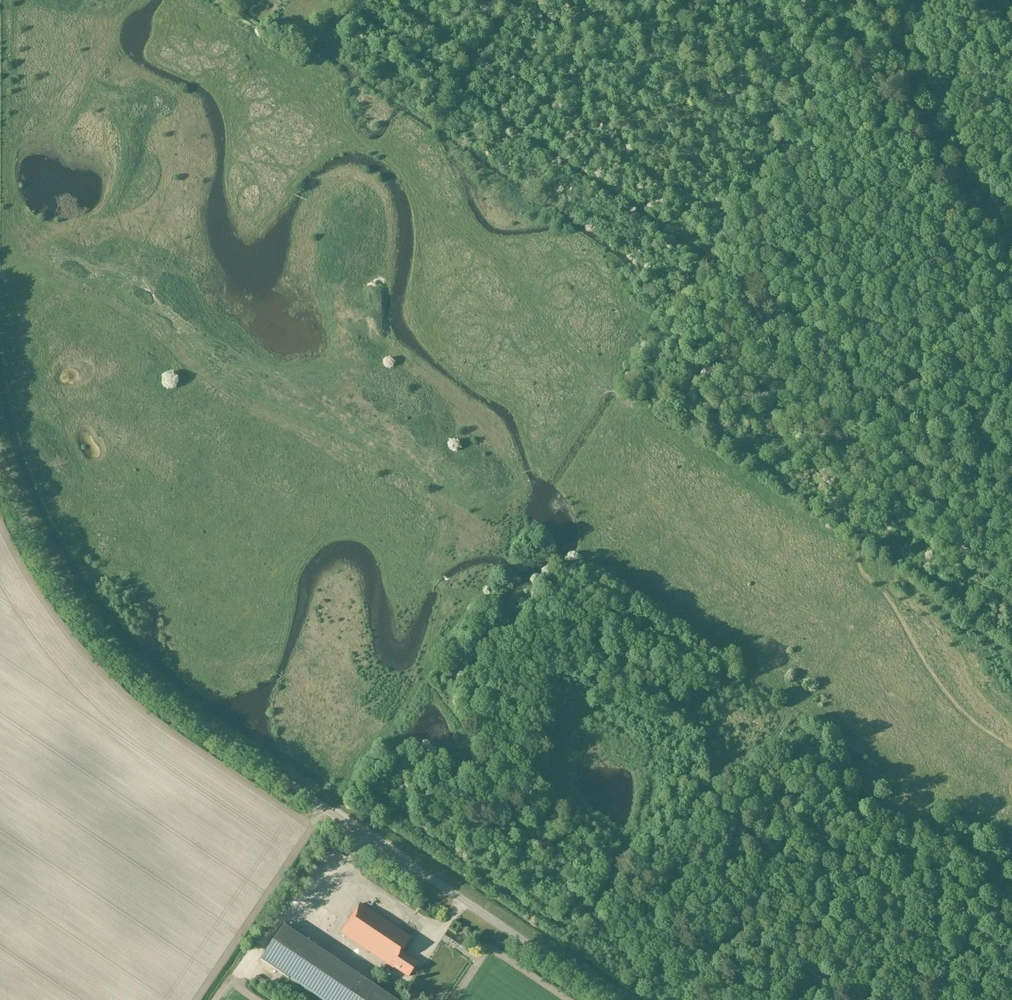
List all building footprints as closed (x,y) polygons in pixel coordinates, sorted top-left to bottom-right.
[(327,852),(324,862),(333,865),(336,855),(327,852)] [(296,901),(304,903),(306,895),(297,893),(296,901)] [(411,938),(380,918),(360,904),(340,933),(393,969),(394,968),(408,977),(417,964),(401,953),(411,938)] [(360,978),(284,926),(261,960),(321,999),(345,999),(360,978)] [(380,991),(360,978),(345,999),(393,999),(380,991)]
